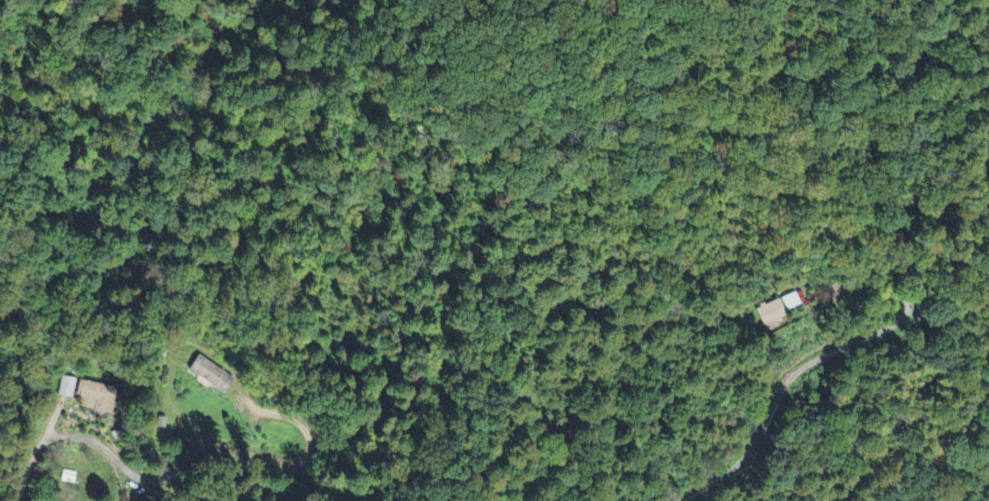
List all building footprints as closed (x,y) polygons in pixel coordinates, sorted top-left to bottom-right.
[(802,306),(797,294),(784,299),(789,311),(802,306)] [(756,310),(763,326),(787,317),(780,300),(756,310)] [(237,375),(195,357),(188,375),(229,392),(237,375)] [(119,389),(84,382),(78,407),(114,415),(119,389)]
